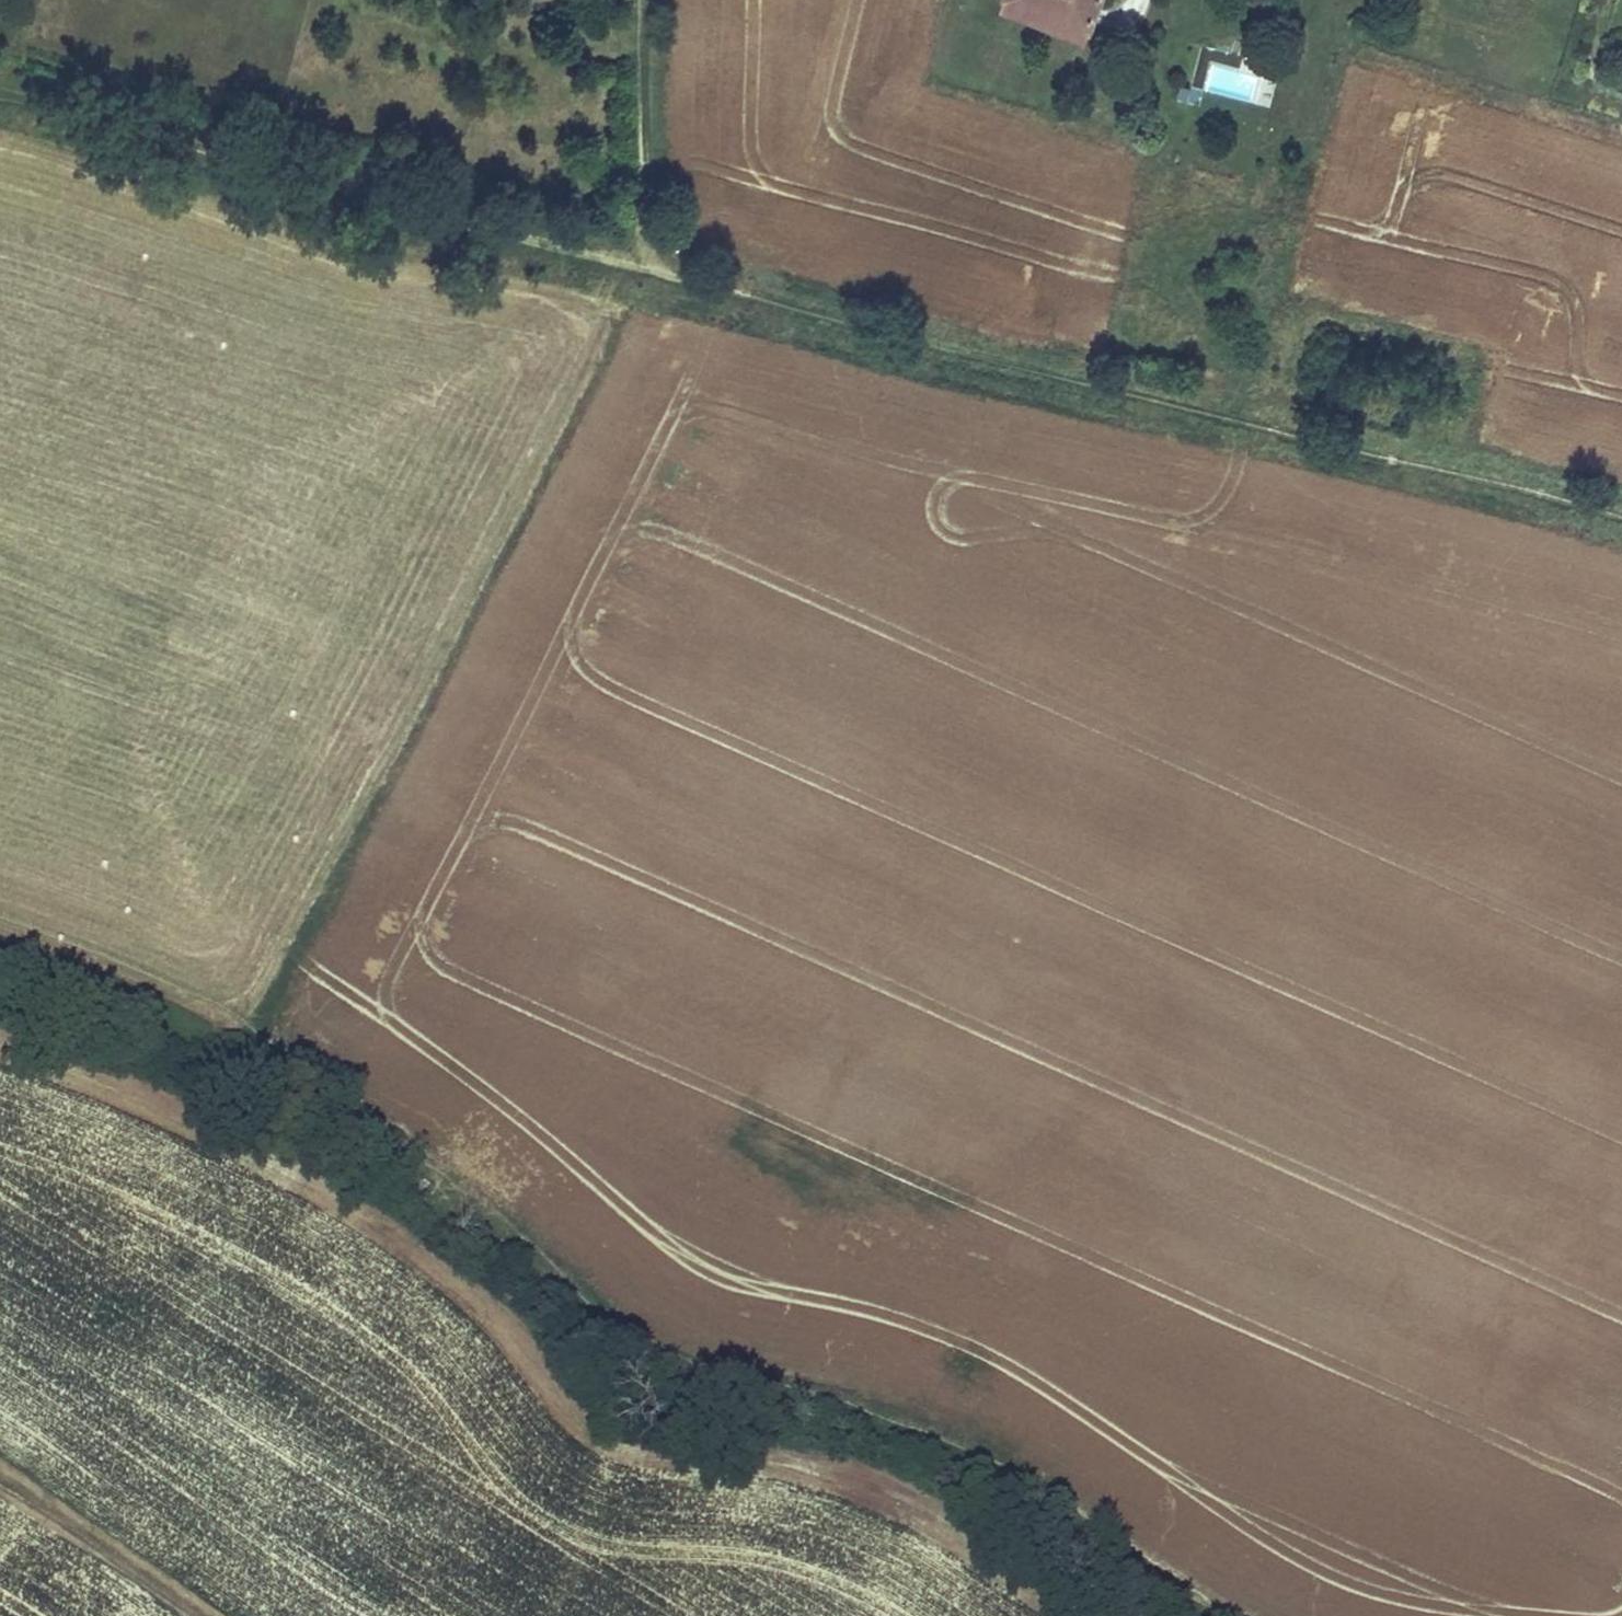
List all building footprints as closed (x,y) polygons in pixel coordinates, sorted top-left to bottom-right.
[(998,4),(1087,39),(1102,0),(999,0),(998,4)]
